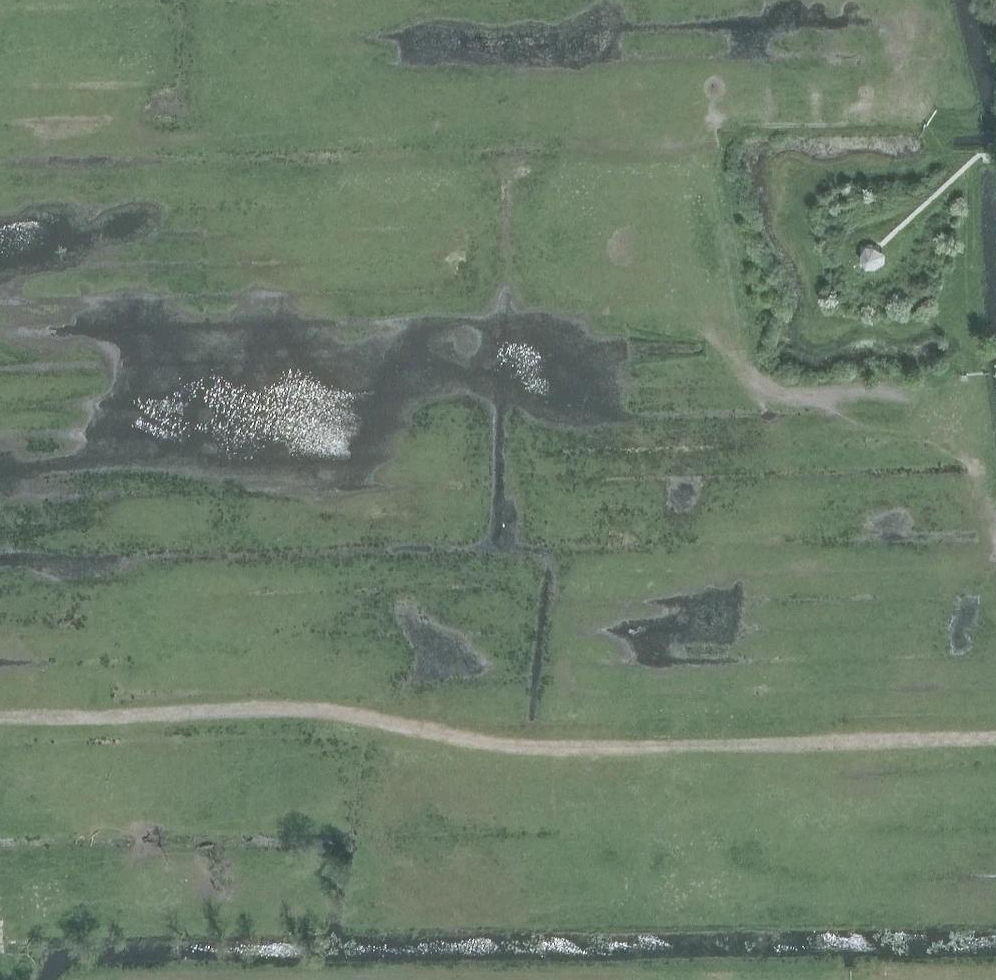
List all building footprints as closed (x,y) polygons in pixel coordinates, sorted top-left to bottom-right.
[(864,245),(859,253),(859,259),(864,267),(873,267),(883,261),(883,251),(871,245),(864,245)]
